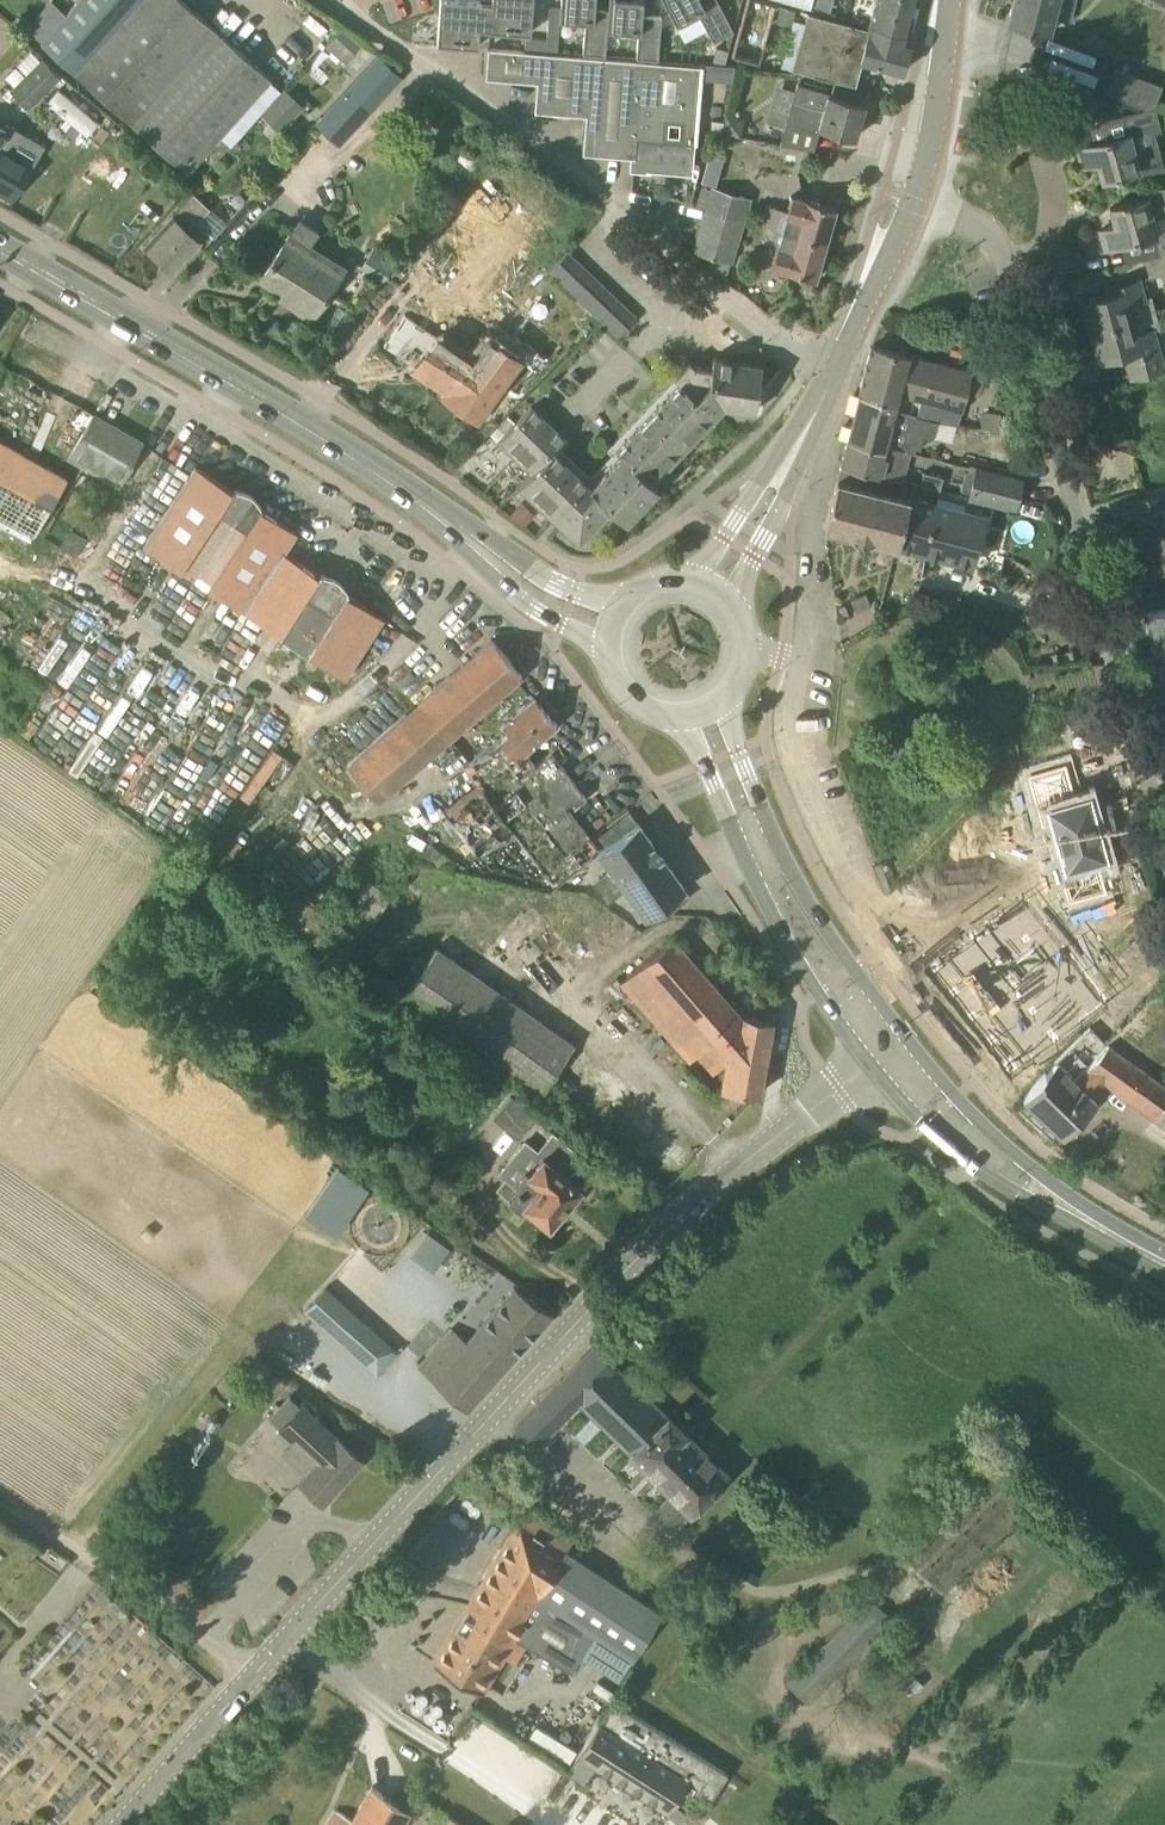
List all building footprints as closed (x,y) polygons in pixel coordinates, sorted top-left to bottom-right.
[(271,78),(184,0),(79,0),(42,41),(130,119),(129,120),(187,172),(271,78)] [(437,42),(478,45),(479,27),(490,28),(490,29),(530,32),(533,0),(492,0),(492,1),(491,3),(481,2),(481,0),(479,0),(440,0),(437,42)] [(561,7),(560,22),(585,24),(583,53),(602,55),(604,32),(606,9),(592,8),(592,0),(561,0),(561,7)] [(634,57),(655,59),(659,16),(639,15),(640,0),(606,0),(606,9),(604,32),(635,34),(634,57)] [(733,27),(716,0),(663,0),(679,26),(701,12),(716,37),(733,27)] [(872,17),(870,24),(909,34),(918,0),(876,0),(872,17)] [(1057,0),(1013,0),(1007,21),(1049,32),(1053,17),(1057,0)] [(1164,8),(1164,0),(1150,0),(1164,8)] [(780,6),(776,21),(792,25),(794,26),(795,20),(798,11),(780,6)] [(549,7),(548,23),(560,24),(560,22),(561,7),(549,7)] [(866,40),(848,36),(851,24),(809,13),(794,69),(855,85),(862,60),(902,71),(909,44),(906,43),(909,34),(870,24),(866,40)] [(548,23),(547,39),(558,40),(560,24),(548,23)] [(341,28),(325,45),(346,63),(361,47),(341,28)] [(525,38),(524,49),(541,50),(542,39),(525,38)] [(542,39),(541,50),(557,52),(558,40),(547,39),(542,39)] [(715,46),(711,60),(724,64),(728,49),(715,46)] [(701,65),(488,48),(486,77),(537,81),(535,111),(586,114),(583,153),(635,157),(636,153),(648,154),(647,159),(665,160),(667,140),(694,143),(701,65)] [(29,107),(61,76),(43,58),(25,76),(13,88),(11,90),(29,107)] [(15,66),(3,77),(13,88),(25,76),(15,66)] [(1115,66),(1103,92),(1146,108),(1152,106),(1161,85),(1115,66)] [(342,132),(378,94),(358,76),(323,114),(342,132)] [(855,137),(865,105),(833,96),(834,94),(797,83),(780,143),(814,149),(820,127),(855,137)] [(280,132),(304,106),(284,87),(260,113),(280,132)] [(1146,108),(1123,114),(1123,116),(1127,129),(1159,121),(1154,106),(1152,106),(1146,108)] [(0,126),(0,191),(12,198),(32,164),(1,145),(9,131),(0,126)] [(1157,146),(1134,152),(1129,133),(1094,143),(1077,148),(1082,166),(1097,162),(1102,179),(1137,170),(1138,175),(1163,168),(1157,146)] [(715,185),(723,157),(710,153),(703,181),(715,185)] [(1164,211),(1164,186),(1143,192),(1145,198),(1110,207),(1115,225),(1100,229),(1105,248),(1157,234),(1162,253),(1164,252),(1164,229),(1155,231),(1151,214),(1164,211)] [(743,219),(749,198),(709,187),(704,207),(707,208),(743,219)] [(193,193),(146,245),(172,269),(199,239),(206,230),(197,221),(209,207),(193,193)] [(806,199),(792,195),(788,209),(766,203),(760,224),(782,230),(825,242),(835,207),(806,199)] [(694,252),(712,257),(730,262),(743,219),(707,208),(694,252)] [(814,278),(825,242),(782,230),(772,266),(814,278)] [(312,318),(339,277),(347,265),(309,240),(308,243),(290,232),(261,277),(297,301),(293,306),(312,318)] [(374,250),(361,266),(382,284),(395,268),(374,250)] [(559,281),(578,261),(567,250),(548,270),(559,281)] [(1162,253),(1162,254),(1144,259),(1149,276),(1164,272),(1164,252),(1162,253)] [(712,257),(708,270),(726,276),(730,262),(712,257)] [(571,292),(590,272),(578,261),(559,281),(571,292)] [(590,272),(571,292),(583,303),(602,283),(590,272)] [(1144,297),(1139,278),(1106,287),(1108,293),(1083,300),(1087,313),(1083,314),(1088,330),(1156,311),(1152,295),(1144,297)] [(595,315),(614,295),(602,283),(583,303),(595,315)] [(432,380),(466,402),(471,406),(468,410),(480,417),(503,382),(509,386),(536,345),(447,286),(420,326),(405,315),(383,347),(432,380)] [(607,326),(626,306),(614,295),(595,315),(607,326)] [(618,336),(637,316),(626,306),(607,326),(618,336)] [(1163,367),(1153,330),(1161,327),(1156,311),(1088,330),(1093,347),(1096,346),(1100,359),(1124,352),(1131,376),(1163,367)] [(922,400),(919,409),(918,416),(938,420),(956,424),(958,424),(972,371),(912,356),(871,346),(859,393),(901,404),(904,395),(922,400)] [(755,411),(762,364),(713,357),(711,368),(695,366),(689,360),(674,376),(679,381),(616,448),(621,453),(591,485),(554,450),(565,438),(531,405),(497,441),(531,473),(519,485),(578,541),(612,507),(626,520),(658,486),(653,481),(723,406),(755,411)] [(859,393),(847,440),(887,451),(888,446),(909,452),(914,453),(916,446),(920,447),(924,435),(930,437),(934,435),(938,420),(918,416),(899,412),(901,404),(859,393)] [(982,412),(979,429),(997,432),(1000,415),(982,412)] [(119,485),(143,442),(93,413),(76,444),(56,432),(41,458),(62,471),(70,456),(119,485)] [(887,451),(847,440),(837,479),(861,485),(865,470),(895,478),(895,477),(902,479),(905,467),(909,452),(888,446),(887,451)] [(232,489),(195,466),(144,545),(345,677),(384,617),(347,593),(349,591),(320,572),(318,574),(284,552),(297,532),(261,508),(262,506),(233,487),(232,489)] [(825,527),(896,545),(908,497),(891,493),(895,478),(865,470),(861,485),(837,479),(825,527)] [(1017,500),(1022,480),(977,470),(976,475),(971,493),(970,498),(1015,509),(1017,500)] [(944,477),(923,471),(920,483),(940,489),(944,477)] [(971,493),(976,475),(966,472),(962,490),(971,493)] [(1164,492),(1131,501),(1145,551),(1152,549),(1157,569),(1164,566),(1164,497),(1164,492)] [(923,552),(936,504),(908,497),(896,545),(923,552)] [(1017,500),(1015,509),(1038,515),(1040,505),(1017,500)] [(971,564),(983,517),(936,504),(923,552),(971,564)] [(69,528),(60,547),(77,556),(86,537),(69,528)] [(1059,578),(1053,585),(1059,591),(1066,584),(1059,578)] [(1147,612),(1148,617),(1144,618),(1147,631),(1151,630),(1155,650),(1164,648),(1164,609),(1147,612)] [(451,735),(517,679),(523,675),(491,639),(423,698),(451,735)] [(456,824),(535,764),(525,751),(557,724),(533,696),(504,724),(508,729),(463,764),(478,782),(443,807),(456,824)] [(377,798),(431,753),(451,735),(423,698),(401,718),(348,763),(377,798)] [(592,840),(569,810),(586,797),(552,752),(535,764),(456,824),(479,855),(513,829),(552,882),(596,850),(599,854),(599,853),(592,844),(594,842),(592,840)] [(1059,761),(1025,771),(1038,817),(1047,814),(1060,859),(1055,860),(1064,894),(1097,884),(1089,854),(1099,851),(1083,792),(1068,796),(1059,761)] [(608,901),(624,889),(634,903),(630,906),(640,919),(643,915),(645,917),(659,907),(666,915),(679,904),(688,897),(682,889),(685,888),(665,860),(630,813),(592,840),(594,842),(592,844),(599,853),(599,854),(610,869),(593,881),(608,901)] [(888,858),(874,863),(881,881),(894,876),(888,858)] [(944,963),(933,971),(1012,1072),(1023,1064),(1026,1067),(1108,1003),(1023,894),(1017,899),(1018,900),(1000,915),(998,913),(972,934),(975,938),(952,956),(949,952),(941,959),(944,963)] [(760,1093),(773,1021),(745,1016),(675,936),(622,980),(677,1045),(689,1061),(709,1047),(724,1062),(722,1086),(760,1093)] [(538,1095),(574,1044),(436,946),(400,997),(538,1095)] [(1062,1134),(1109,1085),(1156,1119),(1164,1107),(1164,1087),(1125,1059),(1126,1058),(1125,1057),(1124,1058),(1110,1047),(1110,1046),(1108,1044),(1076,1081),(1058,1064),(1047,1075),(1046,1074),(1023,1097),(1062,1134)] [(511,1094),(493,1116),(505,1126),(524,1104),(511,1094)] [(533,1210),(549,1221),(580,1185),(569,1176),(584,1156),(553,1130),(538,1150),(524,1139),(497,1173),(503,1178),(495,1189),(528,1216),(533,1210)] [(432,1269),(449,1247),(426,1229),(409,1252),(432,1269)] [(468,1409),(553,1313),(514,1284),(467,1340),(452,1326),(418,1364),(468,1409)] [(377,1373),(396,1351),(326,1288),(306,1310),(377,1373)] [(342,1374),(295,1342),(283,1360),(330,1392),(342,1374)] [(615,1366),(594,1345),(514,1427),(536,1448),(569,1413),(579,1402),(592,1415),(628,1378),(615,1366)] [(673,1493),(709,1456),(628,1378),(592,1415),(673,1493)] [(314,1418),(301,1407),(281,1428),(279,1430),(292,1441),(299,1434),(314,1418)] [(336,1439),(314,1418),(299,1434),(323,1456),(300,1481),(323,1503),(362,1460),(338,1437),(336,1439)] [(943,1589),(1037,1501),(994,1454),(901,1543),(943,1589)] [(674,1530),(726,1474),(709,1456),(673,1493),(653,1514),(674,1530)] [(632,1659),(661,1611),(562,1549),(517,1521),(433,1663),(482,1693),(513,1636),(571,1672),(595,1631),(613,1642),(612,1646),(632,1659)] [(810,1704),(894,1619),(871,1596),(787,1681),(810,1704)] [(725,1772),(701,1756),(615,1697),(568,1770),(585,1780),(594,1765),(667,1810),(678,1794),(684,1798),(689,1790),(708,1801),(725,1772)] [(411,1811),(372,1786),(353,1818),(337,1810),(328,1824),(403,1824),(411,1811)] [(445,1815),(439,1824),(461,1824),(445,1815)]
